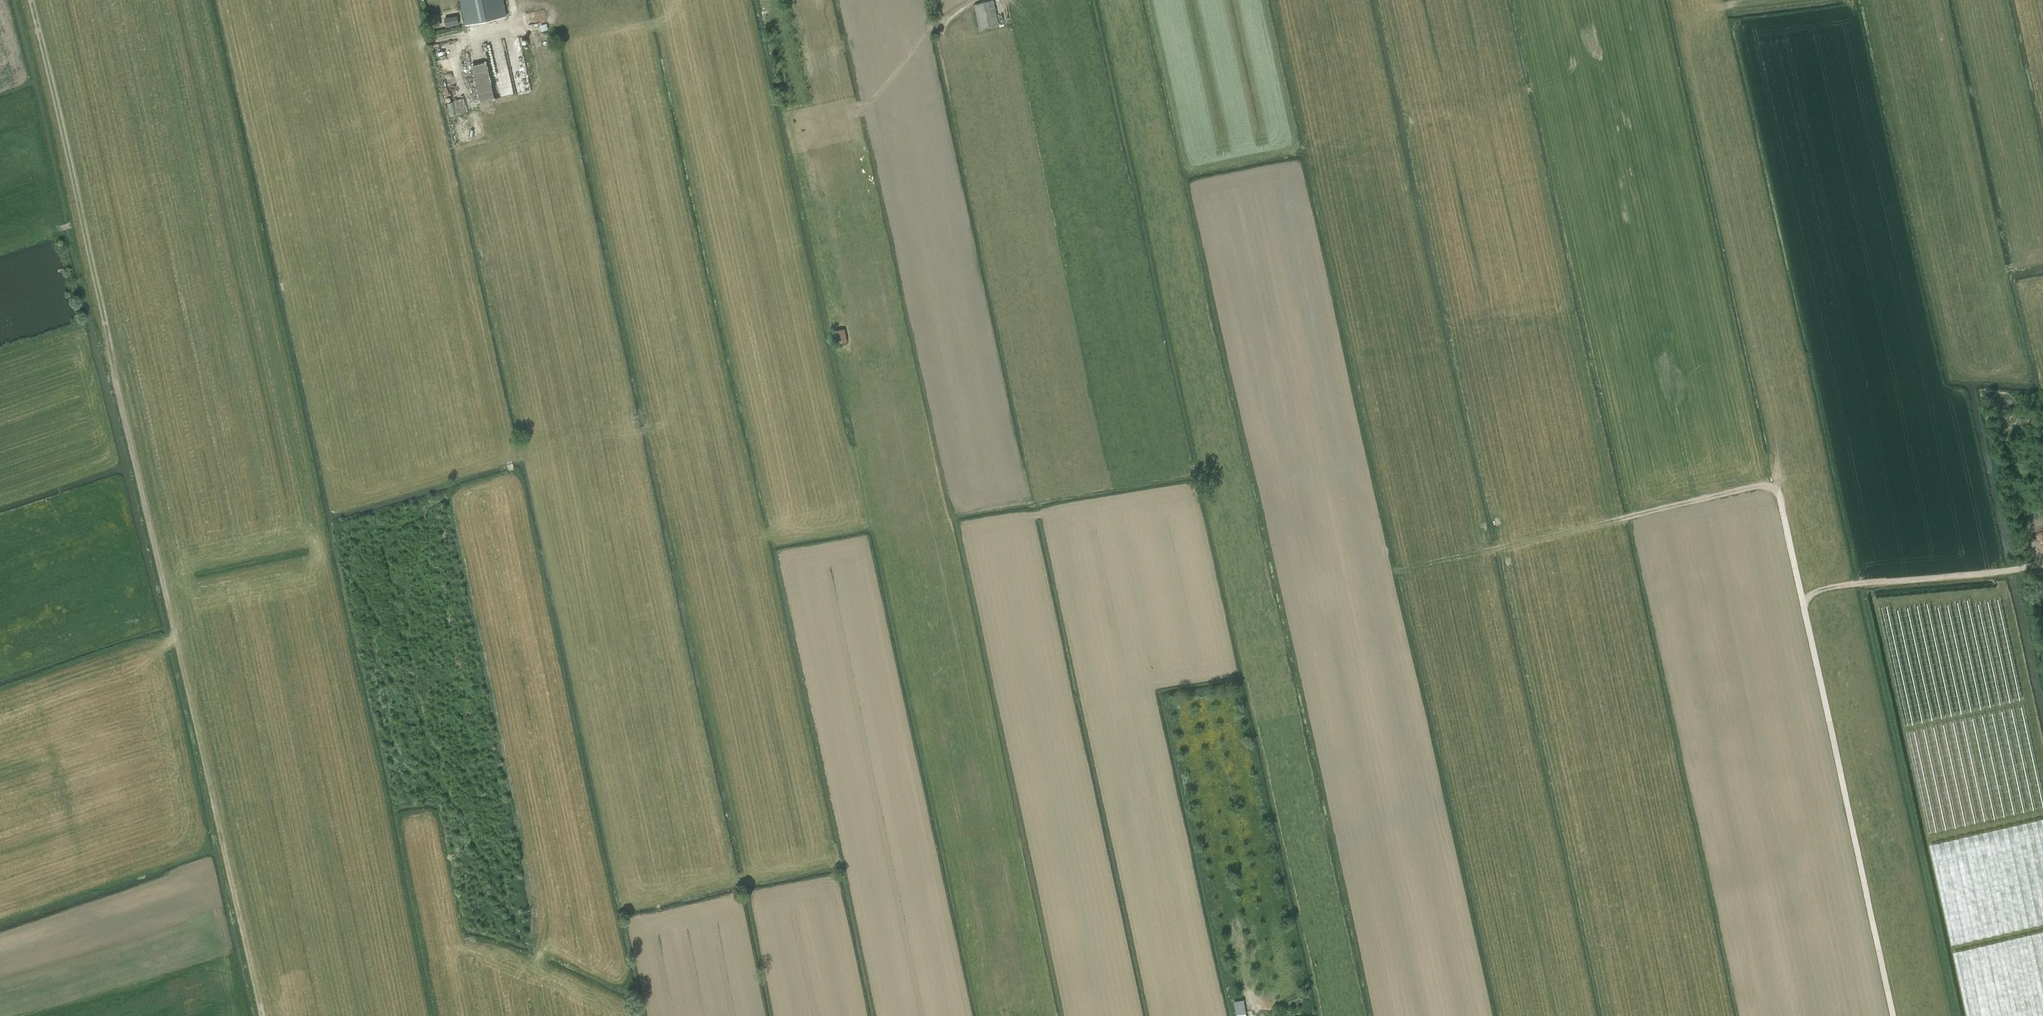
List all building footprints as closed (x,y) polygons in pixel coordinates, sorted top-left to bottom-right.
[(506,17),(503,0),(461,0),(467,25),(506,17)] [(979,29),(999,24),(994,0),(992,0),(974,5),(979,29)] [(441,26),(439,13),(429,15),(431,28),(441,26)] [(444,18),(446,27),(459,25),(457,15),(444,18)] [(501,98),(532,90),(522,48),(506,52),(511,73),(496,77),(501,98)] [(456,99),(457,112),(467,112),(466,98),(456,99)] [(836,344),(847,342),(845,329),(833,331),(836,344)] [(1972,1015),(2042,1015),(2042,930),(2015,936),(2013,929),(2042,923),(2042,820),(1935,840),(1954,942),(2006,933),(2007,940),(1959,949),(1972,1015)] [(1236,1000),(1237,1015),(1249,1015),(1247,999),(1236,1000)]
